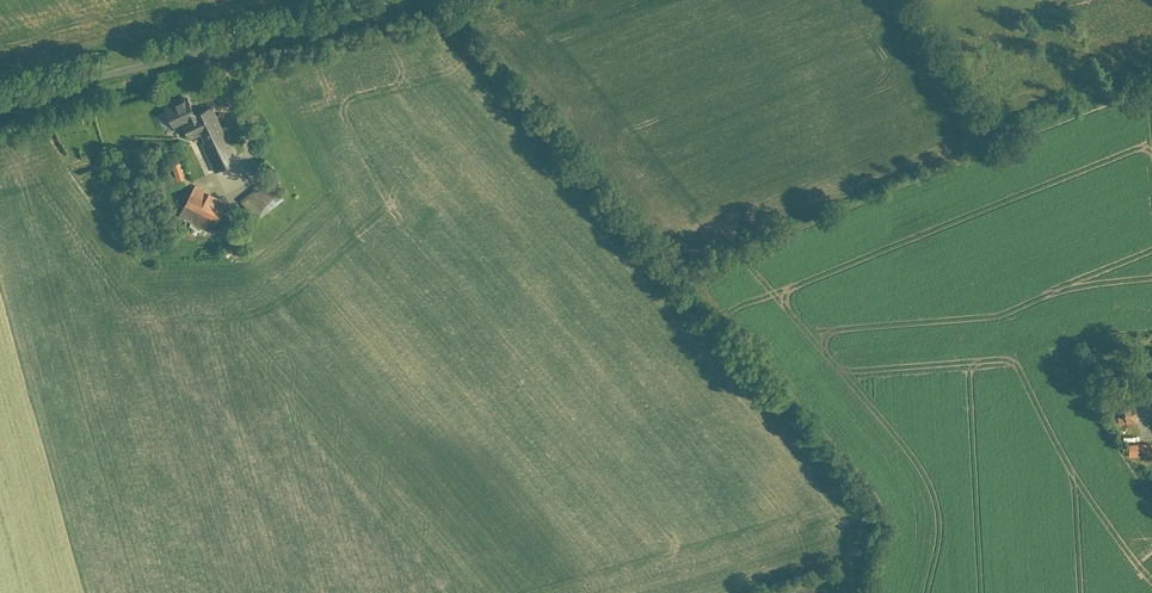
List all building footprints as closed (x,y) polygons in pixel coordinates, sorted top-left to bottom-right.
[(216,109),(201,116),(193,98),(164,111),(174,133),(191,126),(212,174),(240,162),(216,109)] [(122,145),(125,153),(134,150),(131,142),(122,145)] [(267,181),(241,204),(258,223),(284,200),(267,181)] [(197,189),(186,209),(217,225),(228,205),(197,189)] [(1120,428),(1138,427),(1137,395),(1119,396),(1120,428)] [(1131,459),(1151,459),(1151,448),(1131,448),(1131,459)]
